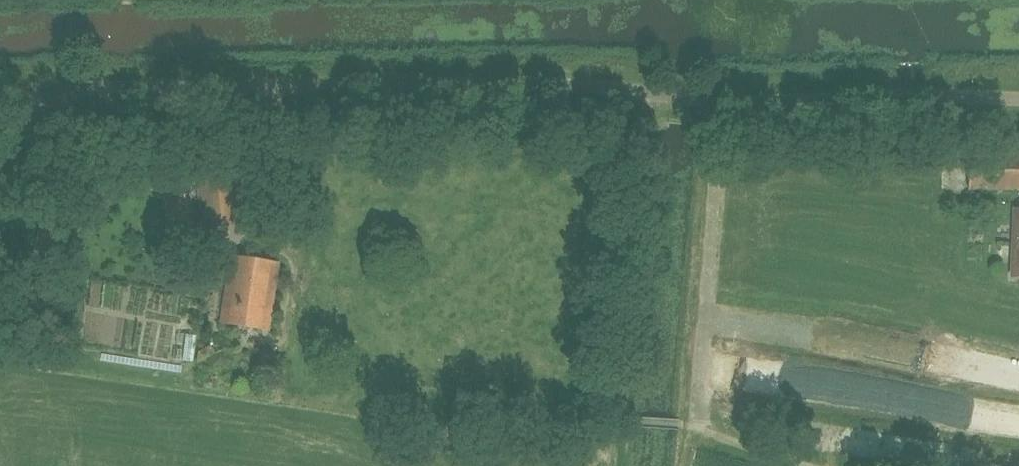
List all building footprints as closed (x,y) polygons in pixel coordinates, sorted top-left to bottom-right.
[(202,230),(241,226),(236,172),(196,176),(202,230)] [(268,330),(279,263),(231,256),(221,323),(268,330)] [(911,391),(804,374),(801,395),(908,411),(911,391)]
